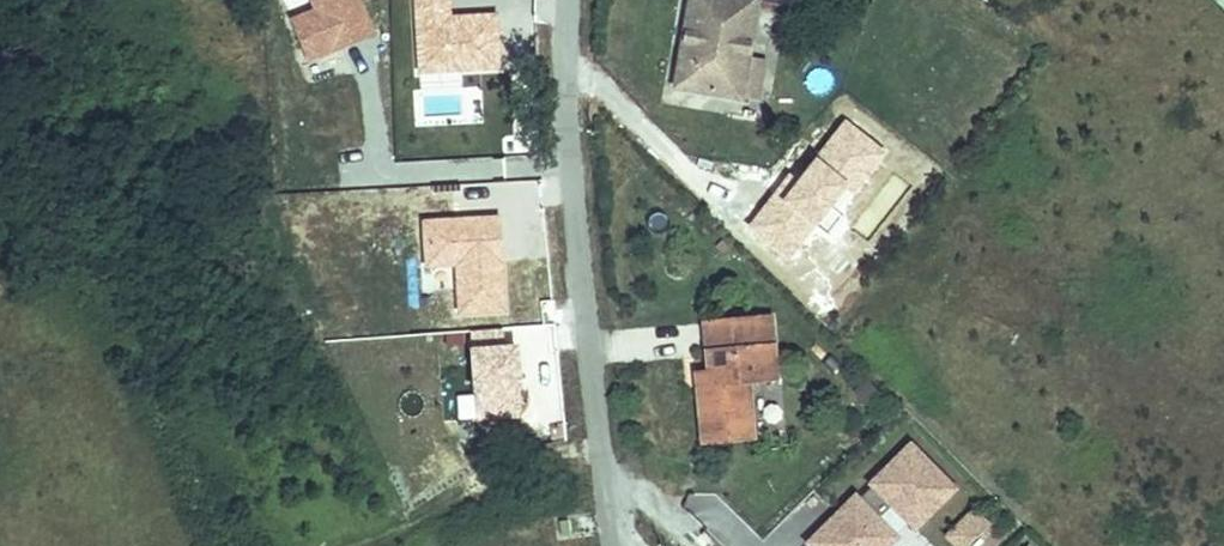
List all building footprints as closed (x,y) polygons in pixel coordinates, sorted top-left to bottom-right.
[(265,24),(280,18),(284,30),(324,15),(318,0),(256,0),(265,24)] [(662,25),(647,87),(718,104),(740,10),(760,13),(763,0),(677,0),(672,27),(662,25)] [(662,25),(672,27),(677,0),(667,0),(662,25)] [(404,17),(384,94),(414,101),(417,88),(503,113),(516,48),(404,17)] [(280,18),(265,24),(269,35),(284,30),(280,18)] [(693,385),(681,385),(685,436),(735,430),(732,378),(758,376),(753,313),(688,319),(693,385)] [(893,437),(868,463),(874,469),(847,497),(841,490),(839,488),(794,534),(805,545),(859,545),(878,527),(860,509),(875,495),(892,512),(897,516),(935,478),(893,437)] [(892,512),(875,495),(860,509),(878,527),(892,512)] [(946,540),(973,513),(959,499),(932,526),(946,540)]
